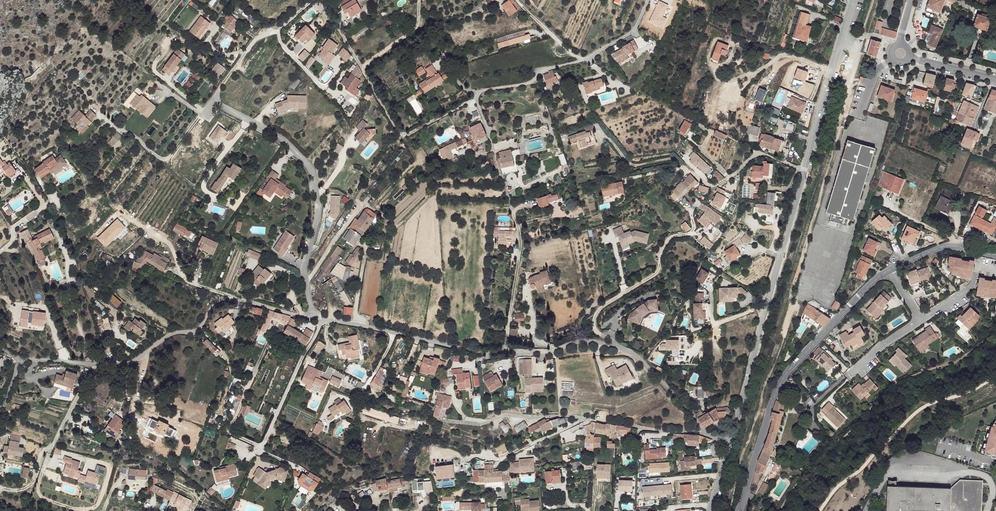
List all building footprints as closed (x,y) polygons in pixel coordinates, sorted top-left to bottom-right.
[(341,6),(345,13),(347,12),(351,16),(356,13),(354,11),(361,7),(356,0),(351,0),(341,6)] [(927,7),(933,10),(932,11),(937,13),(938,12),(939,12),(945,0),(930,0),(927,7)] [(963,0),(957,0),(955,3),(968,8),(970,3),(967,1),(963,0)] [(509,7),(507,8),(509,10),(507,12),(508,13),(510,17),(514,15),(518,12),(515,8),(519,6),(516,2),(515,2),(509,7)] [(808,13),(801,12),(799,23),(806,25),(808,13)] [(982,16),(978,14),(974,26),(987,30),(991,19),(986,17),(987,15),(982,14),(982,16)] [(211,22),(202,15),(190,30),(198,36),(206,26),(207,27),(211,22)] [(239,20),(233,15),(228,21),(235,26),(239,20)] [(833,15),(831,19),(839,24),(841,19),(833,15)] [(883,19),(878,17),(877,21),(875,28),(879,29),(880,30),(881,28),(883,21),(882,20),(883,19)] [(235,26),(228,21),(224,26),(231,32),(235,26)] [(213,23),(211,22),(207,27),(206,26),(198,36),(201,39),(213,23)] [(806,25),(799,23),(796,35),(801,36),(800,40),(807,41),(811,26),(807,25),(806,25)] [(315,34),(307,25),(296,36),(303,43),(310,36),(311,37),(315,34)] [(944,30),(932,25),(929,33),(933,34),(929,45),(936,48),(944,30)] [(897,32),(884,28),(881,28),(880,30),(879,29),(878,33),(896,39),(897,32)] [(528,32),(499,39),(502,49),(528,43),(527,41),(534,39),(533,36),(529,37),(528,32)] [(340,46),(331,39),(324,48),(326,48),(320,57),(329,63),(335,55),(334,54),(340,46)] [(635,40),(613,50),(619,63),(629,57),(627,53),(638,48),(635,40)] [(873,40),(871,40),(867,54),(873,56),(877,57),(881,43),(879,42),(873,40)] [(729,45),(718,41),(711,59),(718,61),(721,53),(724,55),(726,50),(727,50),(727,49),(729,45)] [(349,50),(344,47),(341,52),(345,55),(348,50),(349,50)] [(298,56),(303,60),(309,53),(304,48),(298,56)] [(179,51),(163,72),(166,74),(169,71),(173,74),(186,57),(179,51)] [(218,76),(225,67),(217,61),(210,71),(218,76)] [(419,84),(425,93),(450,76),(448,73),(447,74),(446,73),(443,74),(444,75),(442,77),(440,73),(438,73),(433,64),(427,68),(432,76),(419,84)] [(358,65),(352,75),(358,78),(362,71),(358,65)] [(424,66),(417,71),(421,77),(428,72),(424,66)] [(550,73),(544,76),(547,84),(554,82),(552,78),(551,78),(550,73)] [(936,76),(926,73),(923,85),(925,86),(925,83),(933,85),(936,76)] [(358,78),(352,75),(349,79),(345,85),(348,87),(347,90),(357,96),(361,90),(358,88),(362,81),(358,78)] [(295,88),(299,79),(295,77),(291,87),(295,88)] [(954,80),(946,78),(943,89),(951,92),(953,84),(954,80)] [(589,81),(583,83),(587,98),(608,92),(606,86),(604,86),(601,79),(594,81),(589,82),(589,81)] [(975,85),(966,83),(962,95),(968,97),(971,97),(975,85)] [(894,90),(881,85),(877,97),(890,102),(894,90)] [(926,91),(914,88),(913,92),(910,101),(923,104),(926,91)] [(136,92),(125,104),(128,107),(131,103),(139,94),(136,92)] [(139,94),(131,103),(134,106),(143,95),(140,92),(139,94)] [(143,95),(134,106),(145,115),(154,104),(143,95)] [(287,100),(275,104),(279,116),(291,112),(298,112),(298,108),(307,108),(306,96),(288,95),(287,100)] [(803,112),(807,100),(791,95),(787,107),(803,112)] [(988,98),(983,109),(991,112),(993,107),(995,108),(995,101),(988,98)] [(979,107),(964,100),(959,112),(974,118),(979,107)] [(959,102),(955,101),(951,113),(958,115),(959,112),(956,111),(959,102)] [(154,104),(145,115),(148,117),(157,106),(154,104)] [(97,114),(92,110),(87,115),(80,110),(72,118),(79,124),(76,127),(81,131),(87,124),(88,124),(97,114)] [(974,118),(959,112),(958,115),(957,118),(956,120),(955,120),(954,122),(957,123),(958,121),(971,126),(974,118)] [(692,119),(679,113),(679,116),(691,122),(692,119)] [(365,119),(358,127),(362,130),(356,137),(362,142),(370,133),(371,132),(368,130),(366,128),(370,124),(365,119)] [(691,123),(685,120),(680,130),(681,130),(680,132),(685,135),(686,136),(691,128),(690,127),(692,123),(691,123)] [(481,123),(470,128),(473,135),(474,136),(472,137),(475,144),(482,141),(480,139),(487,135),(481,123)] [(87,124),(81,131),(83,133),(90,126),(88,124),(87,124)] [(209,137),(221,143),(228,130),(217,124),(209,137)] [(584,132),(569,136),(572,143),(580,140),(583,147),(589,145),(588,143),(592,142),(590,136),(593,135),(591,131),(596,130),(594,125),(585,128),(586,129),(583,130),(584,132)] [(977,132),(967,128),(961,143),(971,147),(974,139),(977,132)] [(728,136),(718,131),(716,134),(726,140),(728,136)] [(123,135),(118,132),(109,142),(114,146),(123,135)] [(69,133),(66,136),(72,141),(74,139),(69,133)] [(772,137),(764,135),(763,140),(761,139),(760,144),(781,153),(783,148),(785,142),(772,137)] [(467,143),(465,138),(439,150),(444,161),(453,158),(450,150),(467,143)] [(854,142),(847,140),(826,213),(831,215),(830,221),(846,226),(848,219),(854,221),(875,149),(869,147),(867,152),(852,148),(854,142)] [(869,147),(854,142),(852,148),(867,152),(869,147)] [(338,154),(343,147),(338,143),(333,151),(338,154)] [(711,168),(693,151),(689,156),(691,159),(689,161),(696,167),(697,166),(705,174),(711,168)] [(43,164),(34,169),(41,178),(49,172),(51,174),(67,164),(61,155),(55,159),(52,156),(42,162),(43,164)] [(501,158),(498,159),(500,166),(502,166),(502,168),(515,165),(514,158),(513,155),(508,156),(501,158)] [(1,167),(0,168),(0,169),(5,175),(8,172),(9,173),(13,169),(6,162),(4,163),(2,161),(0,162),(0,166),(1,167)] [(241,167),(233,162),(230,168),(229,169),(227,168),(226,171),(224,170),(220,178),(219,177),(216,181),(211,188),(218,192),(228,176),(233,179),(241,167)] [(763,167),(753,166),(752,172),(752,177),(763,178),(763,176),(768,176),(769,164),(766,164),(763,163),(763,167)] [(772,164),(769,164),(768,176),(763,176),(763,178),(771,179),(772,164)] [(726,177),(716,169),(715,177),(719,181),(726,177)] [(666,172),(665,170),(663,172),(668,179),(673,176),(669,170),(666,172)] [(905,178),(884,170),(880,185),(897,192),(900,185),(902,186),(905,178)] [(685,180),(682,182),(689,190),(698,182),(691,174),(685,179),(685,180)] [(271,175),(267,181),(274,186),(274,184),(277,179),(271,175)] [(274,186),(267,181),(265,185),(267,187),(262,195),(260,197),(263,198),(269,202),(272,197),(280,202),(281,201),(282,199),(287,202),(290,196),(284,192),(284,191),(279,187),(278,189),(274,186)] [(682,182),(682,181),(677,186),(677,187),(684,194),(689,190),(682,182)] [(616,182),(602,185),(603,191),(604,191),(605,196),(620,193),(619,191),(618,186),(617,187),(616,182)] [(684,194),(677,187),(673,190),(680,198),(684,194)] [(721,187),(718,192),(720,192),(714,202),(722,207),(728,197),(725,196),(728,191),(721,187)] [(775,192),(767,192),(766,204),(774,205),(775,192)] [(551,194),(536,199),(540,208),(549,205),(548,203),(559,199),(557,195),(552,196),(551,194)] [(953,201),(941,195),(935,206),(944,210),(944,211),(947,212),(950,205),(951,206),(953,201)] [(341,197),(333,196),(332,206),(333,206),(333,209),(332,211),(329,216),(336,220),(340,214),(341,197)] [(14,212),(9,204),(7,206),(9,209),(5,211),(9,216),(14,212)] [(571,208),(572,213),(583,209),(581,204),(571,208)] [(722,217),(706,204),(702,209),(706,211),(704,213),(709,217),(712,220),(716,224),(722,217)] [(766,204),(757,204),(756,212),(766,213),(766,217),(773,218),(774,205),(766,204)] [(979,206),(973,218),(969,225),(983,231),(983,230),(992,235),(995,227),(995,226),(991,223),(982,219),(983,216),(987,211),(979,206)] [(370,215),(364,211),(360,217),(370,224),(376,215),(372,212),(370,215)] [(709,217),(704,213),(699,220),(704,224),(709,217)] [(878,216),(871,223),(879,232),(881,230),(883,232),(891,225),(883,217),(881,219),(878,216)] [(354,217),(348,226),(350,227),(353,222),(355,223),(358,219),(354,217)] [(370,224),(360,217),(358,219),(355,223),(353,222),(350,227),(361,235),(362,236),(370,224)] [(690,228),(685,221),(681,224),(687,231),(690,228)] [(192,232),(176,223),(173,230),(189,239),(192,232)] [(32,239),(29,241),(39,259),(45,256),(46,255),(41,247),(40,248),(39,246),(42,245),(41,242),(53,234),(48,226),(33,235),(34,237),(32,238),(32,239)] [(621,226),(613,229),(615,236),(618,235),(621,244),(633,239),(634,241),(636,240),(646,243),(648,234),(635,230),(631,232),(630,230),(624,233),(621,226)] [(361,235),(350,227),(343,237),(347,240),(354,245),(361,235)] [(515,228),(494,227),(494,235),(498,235),(498,244),(507,244),(507,242),(516,242),(515,228)] [(920,233),(907,227),(901,239),(912,244),(916,237),(918,238),(920,233)] [(26,228),(19,232),(22,237),(21,238),(23,242),(29,239),(28,237),(31,236),(26,228)] [(283,255),(295,236),(285,229),(273,248),(283,255)] [(749,237),(743,232),(740,236),(742,237),(741,239),(745,242),(749,237)] [(218,244),(202,236),(200,241),(202,242),(204,243),(202,249),(213,255),(218,244)] [(347,240),(343,237),(321,270),(324,272),(347,240)] [(734,244),(725,252),(727,256),(725,257),(728,263),(731,261),(736,257),(735,255),(740,252),(736,247),(743,242),(741,239),(739,237),(732,241),(734,244)] [(878,243),(869,238),(867,244),(866,247),(864,251),(875,256),(876,251),(875,250),(878,243)] [(361,249),(358,246),(352,255),(355,257),(361,249)] [(169,259),(162,255),(161,257),(154,252),(153,254),(148,251),(146,256),(143,254),(142,256),(139,254),(136,261),(134,260),(131,267),(137,270),(139,266),(142,268),(148,260),(159,267),(164,269),(169,259)] [(261,255),(253,251),(251,257),(258,260),(261,255)] [(352,255),(351,255),(346,261),(351,264),(355,257),(352,255)] [(872,260),(861,255),(859,260),(861,260),(855,272),(859,274),(863,276),(864,276),(868,268),(869,269),(872,260)] [(962,259),(949,256),(948,266),(949,266),(948,271),(951,271),(951,275),(972,279),(975,261),(970,260),(969,262),(962,260),(962,259)] [(237,270),(241,273),(245,265),(242,263),(237,270)] [(263,269),(258,264),(251,273),(253,275),(250,279),(256,284),(259,281),(264,276),(266,278),(270,273),(264,267),(263,269)] [(915,269),(905,273),(910,284),(919,281),(919,279),(927,276),(926,273),(929,272),(926,267),(916,271),(915,269)] [(708,273),(701,269),(695,278),(696,279),(694,282),(700,286),(702,283),(708,273)] [(919,281),(920,282),(931,278),(929,272),(926,273),(927,276),(919,279),(919,281)] [(548,275),(540,276),(541,278),(543,289),(552,286),(551,281),(550,281),(548,275)] [(333,278),(331,279),(337,290),(339,289),(338,286),(341,284),(338,280),(335,281),(333,278)] [(541,278),(532,280),(534,289),(535,291),(543,289),(541,278)] [(979,278),(976,296),(995,299),(995,281),(993,280),(992,282),(985,280),(985,278),(979,278)] [(741,288),(720,289),(721,293),(719,293),(719,300),(732,299),(733,298),(737,298),(736,295),(741,295),(744,297),(747,294),(741,288)] [(343,291),(339,293),(346,305),(350,303),(343,291)] [(113,293),(108,297),(116,307),(121,303),(113,293)] [(693,304),(693,319),(705,319),(704,311),(701,312),(701,303),(700,303),(700,299),(703,299),(702,293),(692,293),(693,304)] [(884,293),(881,296),(888,302),(891,299),(884,293)] [(880,295),(865,310),(872,318),(881,309),(879,308),(883,305),(884,306),(888,302),(881,296),(880,295)] [(649,300),(634,311),(637,314),(634,321),(639,324),(645,312),(649,308),(657,307),(656,299),(649,300)] [(813,300),(807,303),(814,308),(817,310),(821,304),(813,300)] [(836,301),(831,307),(837,310),(841,304),(836,301)] [(814,308),(807,303),(803,314),(823,327),(831,319),(817,310),(814,308)] [(252,307),(251,311),(253,312),(254,311),(256,312),(256,314),(262,315),(264,315),(264,313),(263,312),(263,310),(257,308),(252,307)] [(961,315),(958,318),(969,327),(976,319),(980,315),(971,307),(963,316),(961,315)] [(881,309),(872,318),(874,319),(882,311),(881,309)] [(46,313),(22,310),(20,326),(27,327),(27,323),(45,327),(46,313)] [(136,313),(129,319),(133,323),(136,320),(138,321),(137,323),(144,329),(147,325),(145,323),(151,317),(146,312),(145,314),(141,311),(138,314),(136,313)] [(628,319),(634,321),(637,314),(634,311),(631,313),(628,319)] [(269,312),(261,330),(266,332),(273,318),(274,318),(281,320),(281,322),(285,324),(290,318),(290,317),(275,312),(274,314),(269,312)] [(221,316),(213,321),(215,325),(214,326),(217,330),(221,328),(222,329),(231,324),(230,322),(233,320),(228,313),(222,316),(221,316)] [(290,318),(285,324),(288,326),(284,332),(299,341),(299,340),(307,344),(313,332),(306,329),(303,334),(294,329),(297,324),(293,322),(294,320),(290,318)] [(976,319),(969,327),(971,329),(977,320),(976,319)] [(221,328),(217,330),(221,334),(232,327),(231,324),(222,329),(221,328)] [(919,336),(914,340),(919,349),(928,343),(939,337),(931,325),(925,329),(926,330),(919,335),(919,336)] [(844,331),(838,335),(845,347),(850,344),(860,338),(859,337),(864,334),(858,326),(851,330),(852,332),(847,335),(844,331)] [(334,347),(335,348),(340,351),(352,358),(354,357),(356,357),(354,351),(357,351),(353,336),(345,338),(346,343),(347,345),(341,346),(341,345),(334,347)] [(850,344),(851,346),(856,343),(857,344),(862,342),(860,338),(850,344)] [(211,349),(210,350),(217,356),(221,352),(207,339),(204,343),(211,349)] [(318,341),(313,350),(319,353),(324,344),(318,341)] [(928,343),(919,349),(921,352),(930,347),(928,343)] [(897,351),(892,357),(899,364),(898,366),(903,370),(910,362),(904,357),(905,356),(902,354),(904,352),(898,348),(895,350),(897,351)] [(346,359),(352,358),(340,351),(341,355),(342,359),(346,358),(346,359)] [(822,351),(815,359),(822,366),(821,367),(827,373),(835,363),(832,360),(827,356),(822,351)] [(892,357),(890,359),(897,366),(898,366),(899,364),(892,357)] [(424,359),(422,370),(431,373),(431,375),(436,376),(438,368),(440,361),(440,360),(435,359),(434,361),(424,359)] [(608,361),(598,367),(602,372),(604,371),(612,382),(618,378),(616,375),(625,368),(619,359),(611,365),(608,361)] [(814,360),(821,367),(822,366),(815,359),(814,360)] [(440,361),(438,368),(445,370),(447,363),(440,361)] [(530,365),(523,366),(523,377),(525,377),(526,395),(533,394),(533,390),(544,390),(543,379),(538,380),(538,382),(536,381),(536,380),(532,380),(530,365)] [(309,366),(302,382),(307,384),(312,386),(313,384),(316,385),(315,387),(319,388),(318,390),(323,392),(328,382),(320,378),(317,377),(319,371),(309,366)] [(836,371),(840,376),(846,371),(842,366),(836,371)] [(625,368),(616,375),(618,378),(628,371),(625,368)] [(57,372),(55,380),(68,383),(69,381),(74,382),(76,378),(71,375),(73,370),(67,369),(66,372),(65,374),(63,374),(57,372)] [(463,369),(452,371),(453,375),(457,375),(458,388),(467,388),(466,384),(472,383),(470,373),(464,374),(463,369)] [(380,373),(376,381),(382,384),(384,382),(382,380),(384,376),(383,375),(384,373),(381,371),(380,373)] [(491,373),(482,379),(491,393),(498,389),(496,385),(500,382),(496,376),(494,377),(491,373)] [(340,386),(342,379),(332,375),(329,382),(340,386)] [(442,386),(450,384),(448,377),(441,379),(442,386)] [(859,383),(852,390),(861,400),(865,396),(867,398),(871,394),(869,393),(873,389),(875,390),(879,387),(870,379),(862,386),(859,383)] [(395,385),(394,385),(392,391),(397,393),(395,397),(401,399),(404,391),(403,390),(404,388),(395,385)] [(803,401),(806,409),(815,400),(809,394),(803,401)] [(439,405),(438,408),(436,415),(435,416),(441,418),(443,408),(445,402),(451,404),(452,399),(441,396),(440,400),(439,405)] [(755,473),(752,485),(755,486),(758,476),(759,473),(763,474),(769,461),(771,451),(772,451),(773,448),(773,447),(772,446),(781,416),(782,416),(783,415),(783,413),(783,412),(782,412),(784,407),(782,405),(778,403),(780,398),(777,397),(775,401),(772,411),(770,422),(772,423),(768,433),(764,447),(762,452),(758,461),(755,473)] [(829,399),(823,406),(827,411),(834,405),(829,399)] [(337,404),(338,406),(331,411),(335,417),(336,418),(343,414),(346,412),(348,414),(349,416),(354,413),(347,402),(345,404),(343,401),(337,404)] [(247,415),(250,406),(245,404),(241,412),(247,415)] [(827,411),(827,412),(832,418),(839,424),(846,417),(836,408),(834,405),(827,411)] [(700,411),(695,414),(704,427),(715,421),(726,418),(725,416),(730,415),(730,411),(726,406),(715,408),(707,413),(704,414),(703,415),(700,411)] [(363,407),(361,411),(364,412),(375,415),(377,411),(363,407)] [(152,421),(149,427),(153,429),(156,422),(157,423),(159,420),(162,413),(156,410),(151,421),(152,421)] [(364,412),(364,415),(383,421),(384,418),(382,417),(375,415),(364,412)] [(108,425),(105,429),(117,438),(121,433),(121,432),(119,430),(122,426),(113,419),(108,425)] [(153,429),(163,433),(167,423),(162,421),(159,420),(157,423),(156,422),(153,429)] [(546,422),(538,425),(540,430),(542,434),(561,427),(561,426),(567,424),(567,422),(566,422),(565,420),(560,422),(559,421),(551,424),(550,422),(546,423),(546,422)] [(524,422),(513,427),(516,432),(520,430),(527,426),(524,422)] [(991,429),(983,454),(990,456),(991,453),(995,454),(995,422),(991,429)] [(320,426),(319,425),(316,430),(323,434),(326,429),(323,427),(325,425),(321,423),(320,426)] [(530,428),(528,428),(529,429),(530,433),(540,430),(538,425),(530,428)] [(604,427),(594,425),(594,428),(597,429),(596,435),(607,436),(606,439),(610,439),(611,427),(606,426),(606,427),(604,427)] [(623,428),(611,427),(610,439),(616,440),(617,435),(627,436),(635,437),(636,431),(628,429),(623,429),(623,428)] [(699,436),(688,435),(688,438),(687,441),(687,445),(699,445),(699,441),(705,442),(709,441),(709,439),(699,436)] [(11,441),(8,452),(24,456),(26,448),(20,447),(21,442),(11,441)] [(235,443),(228,441),(226,447),(233,450),(235,443)] [(712,444),(711,444),(712,449),(712,456),(722,455),(721,443),(712,444)] [(498,449),(496,451),(500,459),(503,458),(503,457),(509,454),(505,446),(498,449)] [(650,447),(646,447),(646,461),(661,460),(661,457),(667,457),(666,450),(661,451),(661,453),(658,453),(657,451),(650,451),(650,447)] [(67,466),(65,472),(70,474),(69,476),(74,478),(75,476),(79,478),(81,472),(79,471),(81,464),(72,461),(72,460),(65,458),(64,462),(67,463),(70,464),(70,466),(67,466)] [(518,462),(510,462),(511,473),(534,471),(534,459),(518,459),(518,462)] [(681,472),(690,471),(690,467),(690,466),(691,466),(691,467),(701,467),(701,462),(695,462),(695,459),(684,459),(684,462),(680,462),(681,472)] [(220,468),(219,468),(226,476),(225,478),(230,477),(229,475),(238,472),(235,462),(226,465),(226,466),(220,468)] [(597,481),(610,481),(610,463),(597,462),(597,481)] [(579,464),(569,466),(570,469),(572,469),(573,473),(580,471),(579,464)] [(670,465),(650,465),(650,474),(670,474),(670,465)] [(280,477),(284,479),(287,472),(288,470),(279,466),(279,468),(267,472),(267,474),(263,476),(259,481),(264,485),(268,480),(276,476),(276,474),(281,476),(280,477)] [(299,468),(293,466),(290,473),(296,476),(299,468)] [(435,469),(437,480),(455,478),(454,472),(453,466),(435,469)] [(259,467),(253,476),(258,479),(264,471),(259,467)] [(219,468),(216,473),(218,480),(225,478),(226,476),(219,468)] [(474,480),(470,480),(471,484),(480,484),(480,485),(485,485),(485,486),(502,485),(502,480),(502,473),(499,473),(499,472),(494,472),(494,473),(485,473),(480,473),(480,480),(474,480)] [(560,472),(545,474),(547,486),(553,485),(552,483),(560,482),(559,476),(561,476),(560,472)] [(148,478),(148,481),(160,483),(160,479),(162,479),(163,474),(153,473),(152,479),(148,478)] [(323,480),(313,473),(311,476),(310,477),(309,476),(306,474),(303,480),(307,483),(304,487),(311,491),(313,487),(317,489),(323,480)] [(259,481),(258,484),(265,489),(270,481),(276,478),(283,481),(284,479),(280,477),(281,476),(276,474),(276,476),(268,480),(264,485),(259,481)] [(552,483),(553,485),(562,484),(561,476),(559,476),(560,482),(552,483)] [(387,480),(376,483),(377,484),(372,486),(374,492),(389,489),(388,483),(387,480)] [(633,481),(619,480),(619,491),(633,491),(633,481)] [(888,487),(887,510),(982,510),(983,481),(960,480),(950,489),(896,487),(896,481),(888,481),(888,487)] [(401,481),(388,483),(389,489),(397,488),(402,487),(401,481)] [(768,484),(763,482),(758,492),(763,495),(768,484)] [(672,483),(642,485),(643,496),(672,494),(672,483)] [(691,484),(680,485),(682,499),(691,498),(690,490),(692,490),(691,484)] [(156,485),(152,492),(169,501),(172,494),(156,485)] [(216,489),(211,486),(207,491),(212,494),(216,489)] [(363,493),(353,500),(355,503),(365,496),(367,498),(369,497),(373,496),(372,493),(364,494),(363,493)] [(183,500),(172,494),(169,501),(180,506),(183,500)] [(520,501),(520,505),(521,510),(529,510),(539,510),(538,502),(529,503),(529,501),(520,501)]
